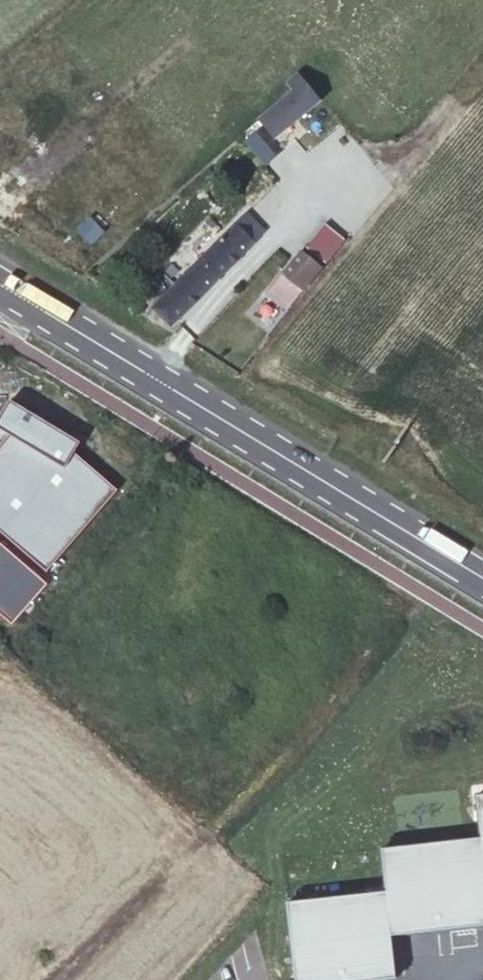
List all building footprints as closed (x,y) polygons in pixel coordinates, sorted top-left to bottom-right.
[(322,99),(300,72),(287,81),(293,90),(261,116),(277,136),(322,99)] [(170,327),(264,232),(246,213),(152,308),(170,327)] [(344,238),(324,222),(305,245),(325,261),(344,238)] [(287,310),(321,267),(301,251),(267,293),(287,310)] [(116,489),(69,449),(73,442),(77,444),(79,442),(9,400),(8,403),(12,406),(0,425),(0,429),(2,430),(9,434),(0,444),(0,531),(46,570),(116,489)] [(9,434),(2,430),(0,431),(0,444),(9,434)] [(46,584),(0,544),(0,615),(11,624),(46,584)] [(392,936),(482,925),(482,849),(482,838),(382,849),(387,892),(392,936)] [(297,979),(379,979),(396,978),(392,936),(387,892),(288,903),(297,979)]
